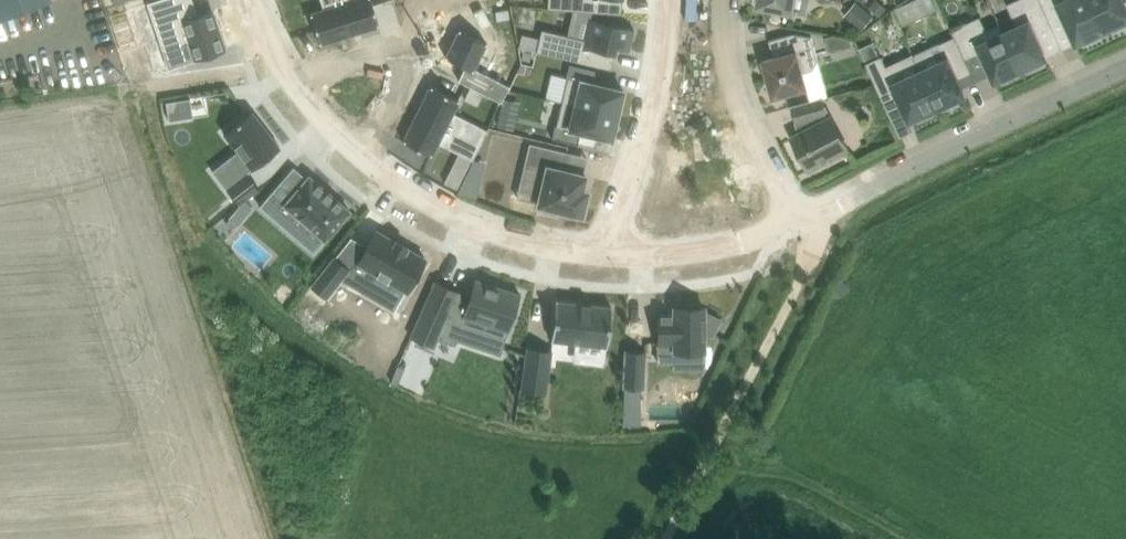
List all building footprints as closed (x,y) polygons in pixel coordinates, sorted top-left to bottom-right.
[(1,20),(50,1),(50,0),(0,0),(0,17),(1,20)] [(169,39),(187,33),(196,58),(225,49),(212,10),(198,14),(193,0),(156,0),(169,39)] [(335,0),(317,0),(320,10),(307,14),(316,43),(345,35),(335,0)] [(345,35),(375,26),(367,0),(353,0),(352,0),(335,0),(345,35)] [(425,9),(454,0),(422,0),(425,9)] [(561,8),(622,13),(622,0),(561,0),(561,8)] [(759,5),(793,11),(808,13),(810,0),(760,0),(759,5)] [(886,8),(875,0),(870,7),(881,15),(886,8)] [(1047,56),(1034,28),(1050,20),(1041,0),(1014,0),(1008,3),(1018,26),(1006,32),(1001,22),(1000,23),(1022,69),(1027,66),(1029,70),(1043,64),(1041,60),(1047,57),(1047,56)] [(1065,18),(1077,43),(1084,40),(1086,44),(1100,37),(1098,33),(1105,30),(1091,0),(1041,0),(1050,20),(1052,24),(1065,18)] [(1105,30),(1112,27),(1114,31),(1125,25),(1125,1),(1125,0),(1091,0),(1105,30)] [(863,6),(851,21),(863,30),(875,15),(863,6)] [(566,12),(561,34),(588,40),(583,62),(628,72),(633,51),(620,48),(625,26),(566,12)] [(967,59),(982,52),(996,81),(1002,78),(1004,82),(1018,76),(1016,71),(1022,69),(1000,23),(987,29),(981,15),(953,28),(967,59)] [(974,73),(967,59),(953,28),(952,29),(955,36),(913,55),(938,107),(943,105),(944,109),(959,102),(957,98),(966,94),(959,79),(974,73)] [(487,43),(460,29),(446,57),(466,67),(459,80),(502,102),(510,85),(475,68),(487,43)] [(814,70),(819,60),(812,36),(795,33),(770,40),(775,57),(764,60),(774,97),(808,87),(804,72),(814,70)] [(851,37),(834,34),(826,36),(830,49),(852,43),(851,37)] [(893,120),(895,119),(891,111),(903,105),(910,120),(919,116),(921,120),(935,113),(934,109),(938,107),(913,55),(888,67),(882,56),(881,56),(873,41),(861,47),(868,62),(867,63),(893,120)] [(581,80),(575,104),(618,114),(624,90),(581,80)] [(431,85),(417,113),(480,144),(488,129),(453,112),(459,99),(431,85)] [(482,93),(471,87),(466,98),(477,103),(482,93)] [(793,105),(798,122),(802,121),(807,129),(793,136),(810,169),(850,148),(833,116),(828,118),(826,114),(828,114),(823,97),(793,105)] [(170,120),(194,116),(191,98),(167,101),(170,120)] [(575,104),(570,128),(612,139),(618,114),(575,104)] [(253,169),(281,147),(253,110),(224,132),(253,169)] [(473,159),(480,144),(417,113),(404,140),(431,154),(438,141),(473,159)] [(514,128),(516,118),(500,114),(498,124),(514,128)] [(547,167),(538,202),(538,204),(543,205),(542,211),(557,214),(558,209),(583,214),(588,190),(583,189),(586,174),(584,174),(564,169),(569,151),(530,142),(525,162),(547,167)] [(457,188),(463,175),(451,169),(445,181),(457,188)] [(259,187),(247,172),(226,188),(238,203),(259,187)] [(325,240),(349,211),(309,176),(290,198),(277,187),(260,207),(282,226),(293,213),(325,240)] [(229,217),(238,225),(254,207),(245,199),(229,217)] [(426,258),(377,230),(358,262),(360,263),(348,283),(364,293),(376,272),(408,290),(426,258)] [(350,269),(336,258),(313,286),(327,297),(350,269)] [(524,293),(479,275),(470,297),(459,292),(462,286),(440,275),(412,330),(433,341),(438,333),(456,340),(466,313),(509,330),(524,293)] [(612,306),(556,300),(552,339),(608,346),(612,306)] [(705,311),(705,306),(701,306),(701,303),(688,303),(688,306),(682,306),(674,306),(674,313),(659,313),(659,344),(674,344),(674,350),(705,350),(705,333),(713,333),(712,333),(714,334),(721,318),(720,318),(705,311)] [(553,348),(528,344),(522,388),(546,391),(553,348)] [(644,351),(627,350),(625,386),(642,387),(644,351)] [(405,367),(398,364),(391,380),(398,383),(405,367)]
